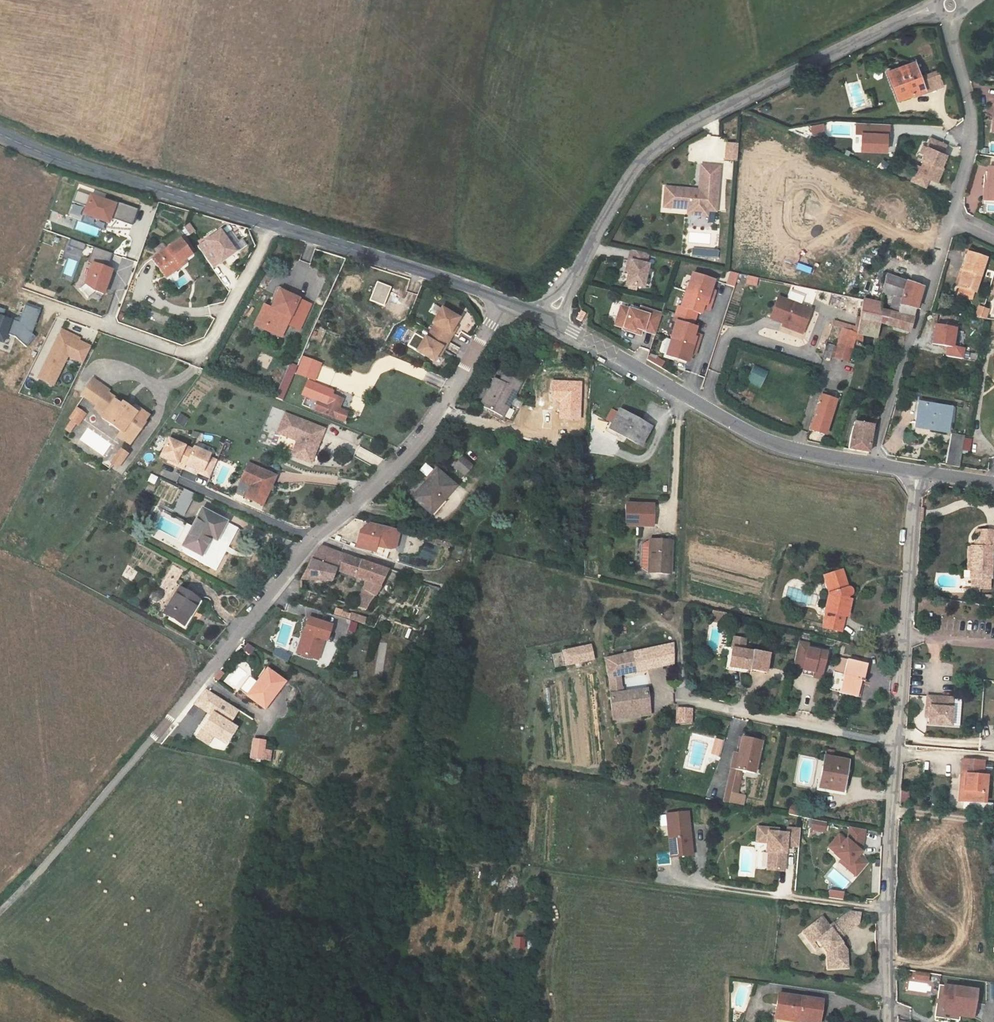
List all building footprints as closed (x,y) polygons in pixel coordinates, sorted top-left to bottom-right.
[(910,61),(885,71),(897,99),(922,88),(910,61)] [(937,69),(924,73),(930,92),(943,87),(937,69)] [(823,123),(811,125),(812,135),(825,134),(823,123)] [(888,125),(855,124),(855,135),(860,135),(860,151),(885,152),(885,136),(888,136),(888,125)] [(927,134),(927,125),(903,125),(902,134),(927,134)] [(946,144),(931,138),(927,148),(924,155),(922,160),(924,161),(919,174),(916,173),(912,183),(926,188),(930,179),(938,182),(944,168),(941,167),(946,154),(943,153),(946,144)] [(736,141),(724,141),(724,151),(736,151),(736,141)] [(736,151),(724,151),(724,161),(736,161),(736,151)] [(689,188),(664,186),(662,206),(686,208),(686,214),(705,216),(706,210),(707,204),(715,204),(718,167),(700,165),(697,189),(697,192),(689,191),(689,188)] [(986,188),(987,188),(986,204),(993,205),(993,171),(987,171),(986,188)] [(107,198),(79,188),(75,199),(89,204),(86,211),(111,221),(113,215),(134,223),(140,207),(108,195),(107,198)] [(189,223),(182,226),(187,236),(194,232),(189,223)] [(223,229),(201,245),(215,266),(238,250),(223,229)] [(183,237),(155,256),(166,272),(194,253),(183,237)] [(112,252),(93,245),(88,261),(92,262),(85,282),(79,287),(88,297),(96,290),(103,293),(107,280),(112,269),(107,267),(112,252)] [(717,259),(717,249),(691,249),(691,259),(717,259)] [(963,269),(965,270),(960,287),(977,292),(988,258),(969,251),(963,269)] [(644,266),(646,256),(628,252),(626,263),(629,264),(627,273),(624,285),(639,288),(642,289),(646,266),(644,266)] [(185,259),(166,272),(168,275),(187,262),(185,259)] [(685,289),(711,296),(713,289),(707,287),(710,278),(690,272),(685,289)] [(725,286),(735,287),(737,273),(727,272),(725,286)] [(900,293),(895,310),(913,318),(917,303),(922,290),(886,274),(883,286),(900,293)] [(743,285),(756,287),(758,278),(745,275),(743,285)] [(390,287),(376,281),(369,300),(383,306),(390,287)] [(299,331),(310,307),(280,293),(282,289),(278,288),(275,294),(278,295),(272,308),(264,305),(255,326),(279,337),(285,325),(299,331)] [(679,313),(694,318),(695,311),(699,312),(701,306),(702,302),(708,304),(711,296),(685,289),(684,289),(679,306),(681,307),(679,313)] [(878,324),(883,326),(889,308),(864,297),(855,326),(876,332),(878,324)] [(775,298),(769,319),(804,329),(811,308),(775,298)] [(0,307),(0,340),(3,342),(6,333),(15,336),(26,346),(36,336),(32,332),(40,309),(25,304),(23,308),(19,320),(11,318),(10,317),(9,319),(2,316),(5,309),(0,307)] [(983,317),(986,306),(980,304),(977,316),(983,317)] [(655,333),(661,313),(640,307),(638,312),(628,309),(627,314),(618,311),(614,325),(623,327),(623,329),(633,332),(634,327),(641,329),(655,333)] [(23,308),(11,318),(19,320),(23,308)] [(428,331),(447,342),(451,334),(448,333),(452,325),(457,318),(439,308),(430,323),(432,324),(428,331)] [(889,308),(883,326),(907,335),(913,318),(895,310),(889,308)] [(585,313),(579,310),(576,316),(582,319),(585,313)] [(671,337),(697,344),(699,337),(693,335),(694,331),(695,325),(692,324),(694,318),(679,313),(677,320),(675,319),(670,337),(671,337)] [(872,345),(876,332),(855,326),(834,321),(832,326),(841,329),(832,357),(850,363),(857,341),(872,345)] [(946,356),(961,359),(964,349),(952,347),(956,328),(936,325),(932,343),(948,346),(946,356)] [(79,338),(62,330),(46,365),(49,366),(47,370),(45,369),(40,380),(55,386),(68,356),(84,363),(91,346),(82,342),(80,345),(77,344),(79,338)] [(442,349),(447,342),(428,331),(424,338),(423,337),(414,352),(432,362),(435,355),(440,348),(442,349)] [(666,354),(686,360),(689,351),(695,352),(697,344),(671,337),(666,354)] [(321,364),(302,357),(295,372),(315,379),(321,364)] [(745,381),(760,388),(768,371),(752,365),(745,381)] [(481,403),(504,416),(522,380),(506,372),(502,379),(495,376),(481,403)] [(108,392),(92,381),(81,396),(96,407),(94,410),(103,416),(100,420),(120,434),(117,438),(127,446),(137,433),(136,432),(146,418),(134,408),(131,412),(125,408),(123,410),(114,403),(115,401),(106,394),(108,392)] [(332,391),(308,381),(302,396),(317,402),(313,412),(343,422),(346,414),(338,410),(341,401),(330,396),(332,391)] [(552,400),(561,400),(561,418),(579,418),(580,383),(552,382),(552,400)] [(819,396),(809,432),(824,435),(835,400),(819,396)] [(917,428),(947,433),(951,408),(920,403),(917,428)] [(60,426),(68,434),(86,416),(78,408),(60,426)] [(639,446),(650,430),(619,411),(609,427),(639,446)] [(855,452),(866,455),(878,418),(853,411),(842,449),(855,452)] [(184,427),(189,418),(180,413),(174,422),(184,427)] [(291,457),(311,463),(323,429),(284,415),(277,434),(297,441),(291,457)] [(946,466),(960,469),(965,437),(951,435),(946,466)] [(184,446),(159,437),(152,455),(160,459),(168,462),(168,463),(176,466),(184,446)] [(202,450),(185,444),(184,446),(178,462),(186,466),(194,469),(194,470),(201,473),(208,454),(201,452),(202,450)] [(128,453),(122,449),(111,465),(118,469),(128,453)] [(469,453),(463,460),(473,469),(479,462),(469,453)] [(424,464),(420,471),(427,476),(432,468),(424,464)] [(248,500),(263,506),(276,478),(248,467),(242,482),(254,487),(248,500)] [(437,472),(410,498),(427,516),(455,489),(437,472)] [(183,488),(173,511),(185,516),(195,493),(183,488)] [(624,503),(623,525),(651,527),(652,504),(624,503)] [(200,511),(180,545),(198,555),(209,536),(214,539),(222,523),(200,511)] [(390,549),(395,531),(366,523),(363,525),(361,532),(356,531),(351,547),(370,552),(371,546),(384,550),(390,549)] [(972,570),(971,589),(979,589),(980,582),(982,582),(982,577),(991,577),(992,547),(993,547),(993,530),(979,530),(978,545),(973,545),(972,570)] [(670,542),(648,540),(646,573),(668,574),(670,542)] [(347,611),(364,616),(390,572),(317,546),(296,579),(333,594),(340,580),(358,587),(347,611)] [(163,584),(172,589),(182,570),(174,565),(163,584)] [(129,569),(125,577),(133,580),(136,572),(129,569)] [(828,609),(830,610),(826,626),(841,629),(845,614),(848,614),(852,598),(849,597),(850,595),(851,593),(854,593),(853,588),(849,588),(844,572),(829,577),(834,597),(831,597),(828,609)] [(198,600),(177,588),(163,614),(183,626),(198,600)] [(345,632),(353,634),(356,624),(363,626),(365,617),(351,613),(345,632)] [(375,617),(373,626),(381,628),(383,619),(375,617)] [(295,653),(305,656),(309,646),(318,649),(321,639),(325,640),(330,626),(306,619),(295,653)] [(808,643),(797,641),(792,666),(821,673),(826,652),(807,647),(808,643)] [(246,643),(241,650),(249,655),(254,648),(246,643)] [(593,659),(590,645),(563,651),(566,665),(593,659)] [(621,680),(633,678),(676,669),(674,645),(631,654),(604,660),(606,683),(621,680)] [(318,649),(309,646),(305,656),(315,659),(318,649)] [(726,669),(763,675),(766,654),(729,648),(726,669)] [(855,696),(862,665),(846,662),(838,692),(855,696)] [(801,673),(820,677),(821,673),(802,669),(801,673)] [(264,671),(244,695),(259,707),(268,696),(270,698),(281,684),(264,671)] [(606,683),(608,698),(623,695),(621,680),(606,683)] [(235,711),(204,689),(193,703),(211,715),(203,727),(226,743),(236,729),(227,723),(235,711)] [(608,698),(609,718),(653,710),(650,690),(623,695),(608,698)] [(952,727),(955,700),(929,698),(928,708),(931,708),(931,717),(930,725),(952,727)] [(762,738),(742,734),(738,752),(735,765),(742,766),(755,769),(762,738)] [(719,756),(724,740),(715,738),(710,754),(719,756)] [(263,744),(252,742),(248,760),(268,764),(270,754),(262,752),(263,744)] [(730,800),(732,791),(737,792),(742,766),(735,765),(738,752),(732,751),(724,799),(730,800)] [(817,786),(842,791),(847,762),(823,757),(817,786)] [(977,773),(982,773),(980,800),(979,808),(993,809),(993,759),(978,758),(977,773)] [(746,793),(737,792),(732,791),(730,800),(745,803),(746,793)] [(672,836),(669,837),(672,858),(692,855),(687,813),(670,815),(672,836)] [(809,829),(824,833),(826,822),(811,819),(809,829)] [(797,848),(799,830),(786,829),(786,834),(777,833),(777,829),(756,827),(755,842),(765,843),(764,851),(767,852),(765,869),(782,872),(784,853),(781,853),(782,846),(785,846),(797,848)] [(859,872),(866,864),(857,856),(860,852),(864,830),(849,827),(847,842),(846,840),(845,842),(838,836),(829,848),(835,853),(834,855),(841,861),(850,867),(851,865),(859,872)] [(850,867),(841,861),(840,863),(856,876),(859,872),(851,865),(850,867)] [(842,890),(850,881),(834,868),(826,876),(842,890)] [(827,899),(842,900),(843,892),(828,891),(827,899)] [(857,925),(858,916),(848,915),(828,932),(817,920),(804,931),(813,941),(820,949),(825,956),(825,968),(844,967),(844,949),(837,942),(857,925)] [(525,937),(513,937),(513,950),(525,949),(525,937)] [(914,971),(913,978),(926,980),(928,973),(914,971)] [(974,992),(942,987),(941,996),(946,997),(944,1007),(951,1008),(950,1017),(970,1019),(974,992)] [(777,996),(774,1018),(807,1021),(818,1021),(820,1002),(777,996)]
